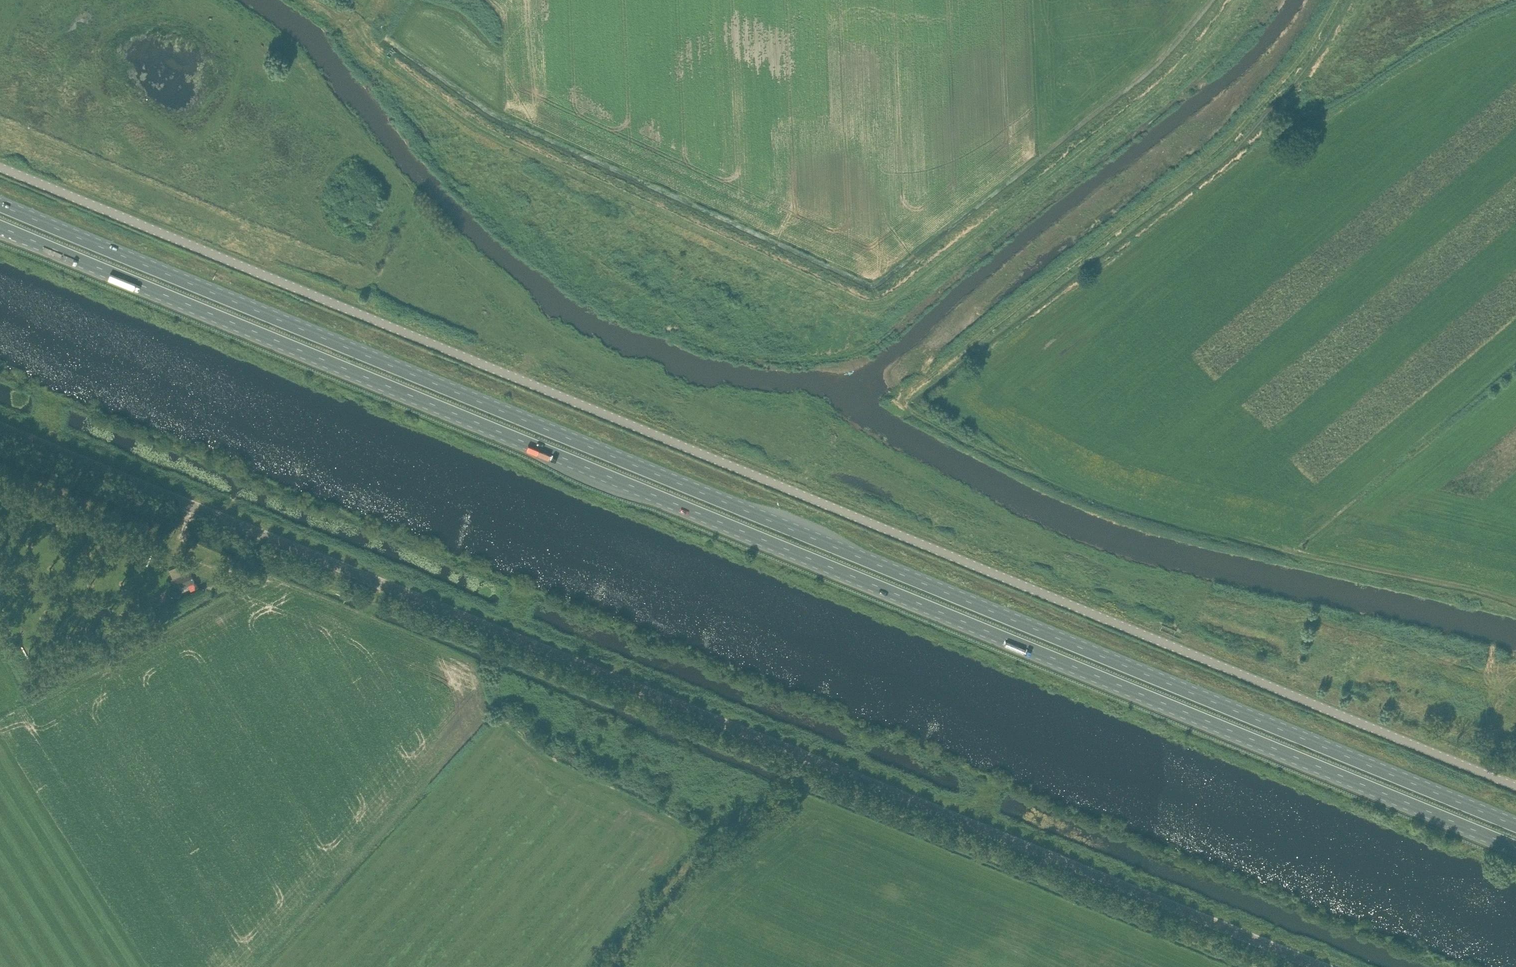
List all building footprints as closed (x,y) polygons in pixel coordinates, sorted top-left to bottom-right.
[(168,580),(173,591),(195,582),(187,562),(169,569),(172,578),(168,580)]
